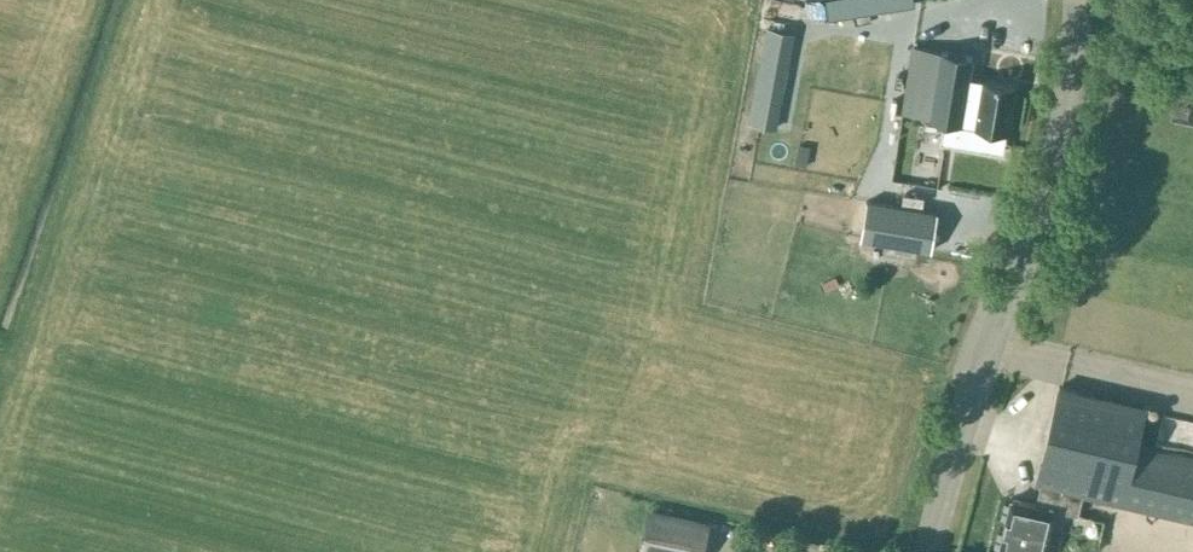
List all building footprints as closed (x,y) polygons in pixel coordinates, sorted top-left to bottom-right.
[(825,12),(907,7),(907,0),(824,0),(825,12)] [(795,32),(766,27),(748,124),(777,130),(795,32)] [(929,118),(929,119),(959,124),(1006,132),(1006,131),(1007,131),(1015,85),(969,77),(973,56),(913,45),(902,113),(929,118)] [(903,180),(941,183),(944,148),(906,145),(903,180)] [(932,250),(938,210),(867,199),(861,239),(932,250)] [(1082,496),(1192,523),(1192,458),(1136,444),(1146,405),(1059,385),(1035,484),(1040,485),(1082,496)] [(1082,496),(1040,485),(1036,504),(1011,498),(999,550),(1006,551),(1045,551),(1055,509),(1077,514),(1082,496)] [(709,521),(651,508),(641,550),(648,551),(702,551),(709,521)]
